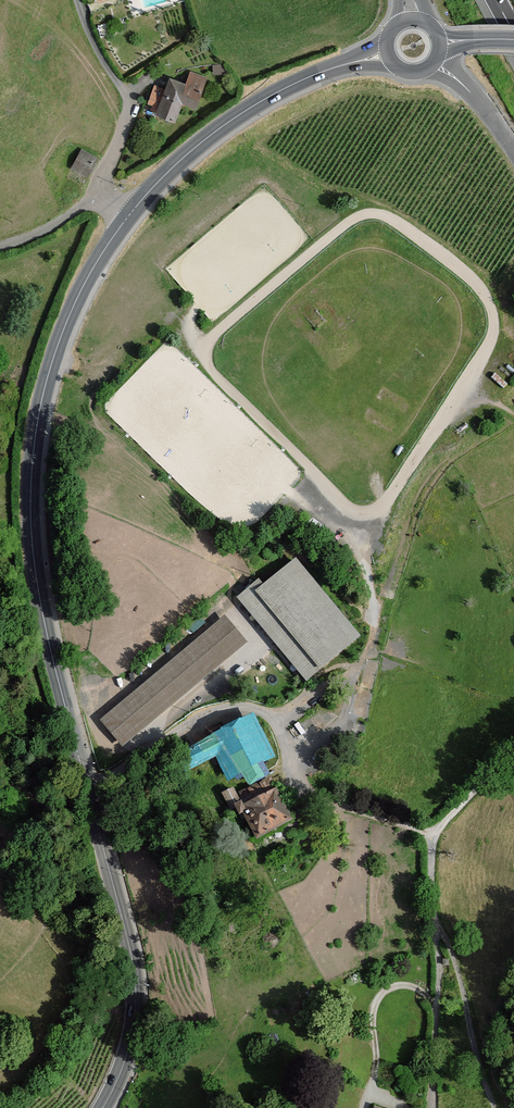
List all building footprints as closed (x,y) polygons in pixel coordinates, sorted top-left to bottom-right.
[(119,20),(107,24),(110,35),(122,31),(119,20)] [(167,90),(154,86),(146,110),(179,120),(184,105),(199,109),(208,78),(190,73),(187,83),(171,78),(167,90)] [(99,158),(81,149),(71,169),(89,178),(99,158)] [(294,558),(237,603),(304,681),(359,638),(294,558)] [(223,615),(98,721),(122,746),(246,643),(223,615)] [(266,659),(284,679),(292,673),(274,653),(266,659)] [(261,764),(274,757),(251,712),(167,756),(177,776),(215,757),(227,783),(234,779),(236,782),(243,779),(247,786),(267,776),(261,764)] [(254,840),(291,821),(269,778),(236,796),(231,788),(219,795),(230,812),(234,810),(238,815),(241,814),(254,840)]
